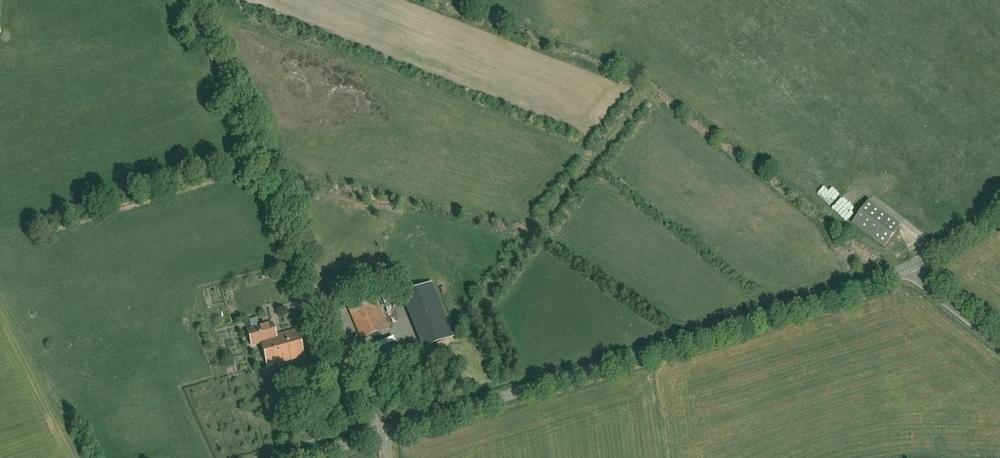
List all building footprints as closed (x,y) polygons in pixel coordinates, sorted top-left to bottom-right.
[(896,231),(865,207),(853,223),(884,247),(896,231)] [(352,310),(364,341),(391,330),(380,299),(352,310)] [(413,318),(426,348),(453,337),(440,307),(413,318)] [(252,346),(261,344),(267,367),(304,356),(297,330),(276,336),(272,324),(267,325),(267,324),(261,326),(261,327),(248,331),(252,346)] [(455,352),(460,349),(457,343),(452,345),(455,352)] [(322,399),(329,408),(340,400),(332,391),(322,399)]
